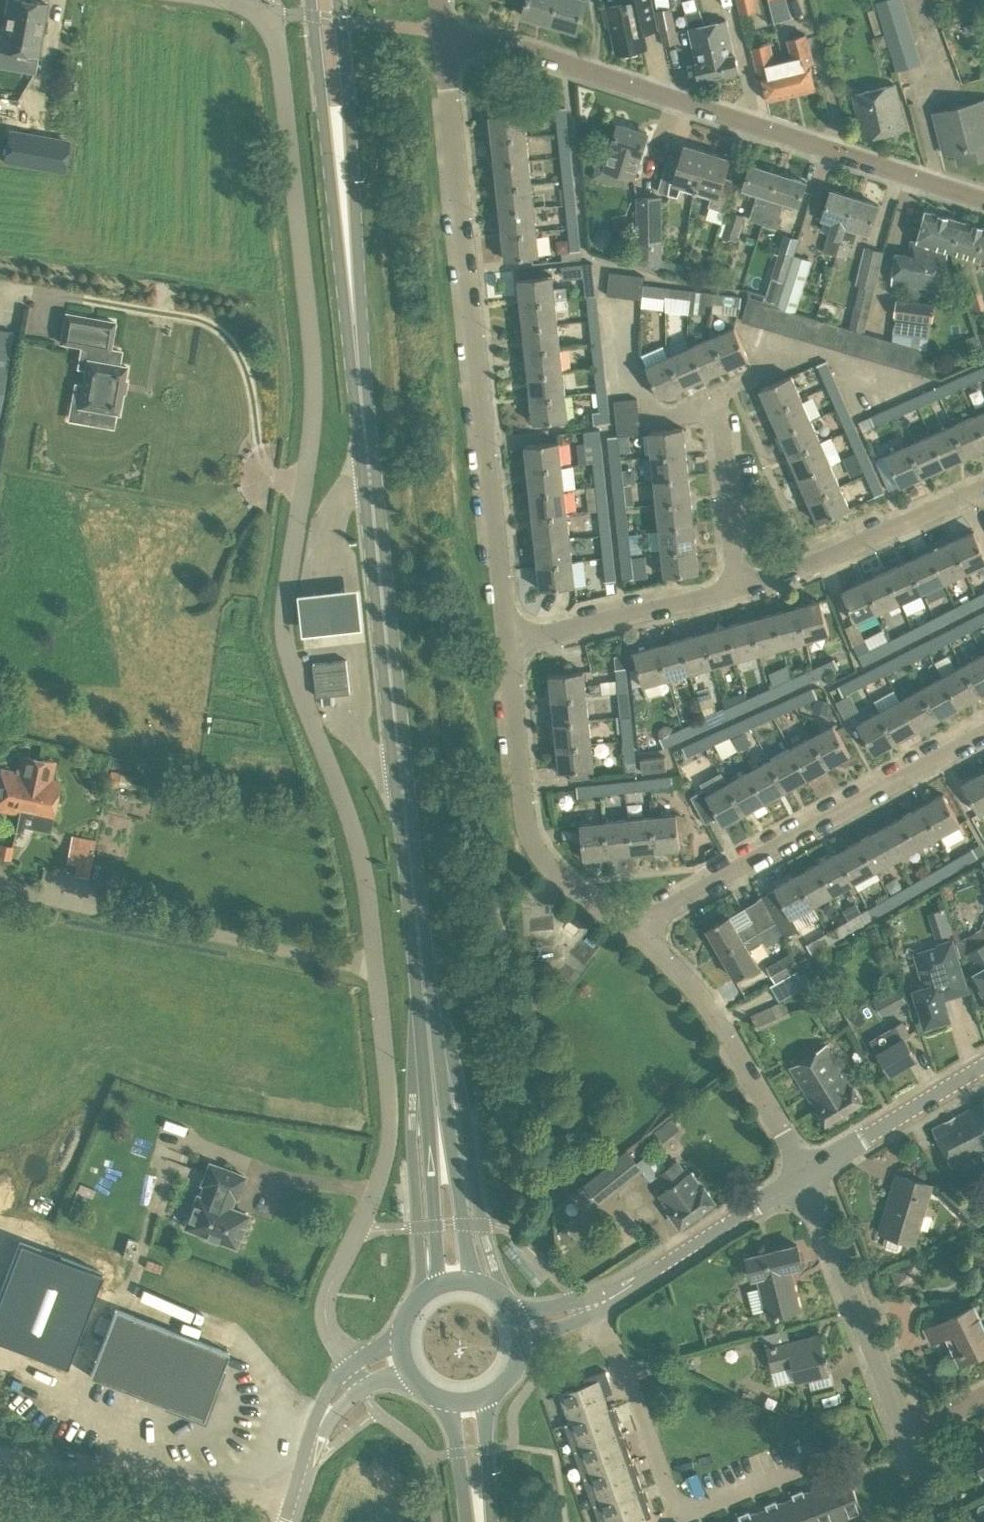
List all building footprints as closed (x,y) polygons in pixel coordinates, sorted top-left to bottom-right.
[(0,54),(0,67),(35,74),(47,3),(31,0),(7,0),(0,36),(0,50),(1,50),(0,54)] [(523,16),(549,24),(556,0),(527,0),(523,16)] [(549,24),(576,32),(586,0),(556,0),(549,24)] [(646,47),(643,31),(657,28),(651,0),(624,0),(625,3),(607,7),(617,53),(646,47)] [(669,0),(655,0),(657,10),(663,46),(679,43),(672,7),(670,7),(669,0)] [(740,14),(758,9),(756,0),(737,0),(740,14)] [(707,31),(706,25),(700,8),(684,12),(688,29),(699,79),(723,74),(721,68),(717,69),(709,30),(707,31)] [(874,34),(882,31),(875,9),(867,11),(874,34)] [(721,68),(723,74),(739,71),(728,20),(706,25),(707,31),(709,30),(717,69),(721,68)] [(976,21),(964,26),(966,33),(978,29),(976,21)] [(784,61),(792,95),(815,89),(809,63),(814,61),(807,33),(786,39),(791,59),(784,61)] [(792,95),(784,61),(776,63),(771,42),(752,47),(758,74),(762,73),(768,101),(792,95)] [(896,71),(922,63),(916,42),(890,50),(896,71)] [(20,94),(22,73),(0,71),(0,92),(20,94)] [(863,139),(906,129),(895,84),(853,94),(863,139)] [(934,113),(945,154),(955,151),(959,163),(983,157),(983,100),(934,113)] [(558,132),(569,131),(566,107),(555,108),(558,132)] [(492,139),(526,136),(523,111),(490,115),(492,139)] [(640,154),(647,133),(619,124),(612,145),(610,145),(602,170),(635,179),(643,155),(640,154)] [(69,139),(8,128),(2,161),(63,172),(69,139)] [(560,156),(571,155),(569,131),(558,132),(560,156)] [(495,163),(529,160),(526,136),(492,139),(495,163)] [(696,189),(707,151),(685,144),(681,158),(669,154),(657,191),(678,198),(682,185),(696,189)] [(707,151),(696,189),(711,194),(708,207),(726,212),(734,180),(724,177),(730,158),(707,151)] [(563,180),(574,179),(571,155),(560,156),(563,180)] [(497,185),(531,181),(529,160),(495,163),(497,185)] [(763,221),(778,173),(751,164),(743,188),(757,192),(749,219),(762,223),(763,221)] [(763,221),(762,223),(776,227),(784,201),(799,205),(806,181),(778,173),(763,221)] [(565,204),(576,203),(574,179),(563,180),(565,204)] [(500,210),(534,207),(531,181),(497,185),(500,210)] [(836,254),(854,197),(831,189),(822,218),(832,222),(824,250),(836,254)] [(637,242),(663,241),(662,195),(636,196),(637,242)] [(854,197),(836,254),(847,257),(852,242),(853,242),(857,230),(869,234),(878,205),(854,197)] [(568,228),(579,226),(576,203),(565,204),(568,228)] [(502,234),(536,230),(534,207),(500,210),(502,234)] [(737,240),(744,215),(729,211),(722,235),(737,240)] [(953,251),(960,220),(926,211),(917,242),(911,240),(909,255),(896,253),(892,284),(941,291),(947,250),(953,251)] [(960,220),(953,251),(983,260),(983,227),(960,220)] [(579,226),(568,228),(570,252),(582,251),(579,226)] [(536,230),(502,234),(505,259),(539,256),(536,230)] [(754,246),(757,239),(747,236),(744,243),(754,246)] [(849,328),(853,329),(864,332),(865,327),(869,314),(884,251),(864,247),(855,284),(859,285),(852,314),(849,328)] [(779,250),(771,276),(772,276),(786,281),(794,254),(779,250)] [(778,307),(783,308),(794,312),(795,312),(812,260),(794,254),(786,281),(782,293),(778,307)] [(586,291),(597,290),(594,263),(561,266),(562,278),(584,276),(586,291)] [(642,295),(643,284),(644,276),(609,271),(607,295),(642,300),(643,295),(642,295)] [(555,299),(555,300),(568,299),(566,286),(553,288),(552,275),(518,279),(521,303),(555,299)] [(666,298),(667,287),(643,284),(642,295),(643,295),(666,298)] [(689,301),(691,290),(667,287),(666,298),(689,301)] [(782,293),(768,289),(766,294),(763,302),(767,303),(771,305),(778,307),(782,293)] [(589,317),(599,316),(597,290),(586,291),(589,317)] [(713,303),(715,293),(691,290),(689,301),(690,301),(689,312),(705,314),(706,302),(713,303)] [(715,293),(713,303),(737,306),(739,295),(715,293)] [(753,325),(760,301),(748,298),(740,321),(753,325)] [(929,338),(931,321),(932,321),(935,304),(896,298),(894,316),(895,316),(893,333),(929,338)] [(557,323),(555,300),(555,299),(521,303),(524,327),(557,323)] [(771,305),(767,303),(763,302),(760,301),(753,325),(764,328),(771,305)] [(783,308),(778,307),(771,305),(764,328),(776,331),(783,308)] [(788,335),(794,312),(783,308),(776,331),(788,335)] [(111,348),(116,320),(64,311),(59,343),(88,348),(77,407),(94,410),(93,419),(111,422),(113,414),(119,415),(128,365),(120,364),(122,350),(111,348)] [(806,315),(795,312),(794,312),(788,335),(799,338),(806,315)] [(811,342),(818,319),(806,315),(799,338),(811,342)] [(592,344),(602,343),(599,316),(589,317),(592,344)] [(823,345),(829,322),(818,319),(811,342),(823,345)] [(834,348),(841,325),(829,322),(823,345),(834,348)] [(526,351),(560,347),(557,323),(524,327),(526,351)] [(853,329),(849,328),(841,325),(834,348),(846,352),(853,329)] [(712,337),(726,368),(749,358),(735,327),(712,337)] [(12,331),(0,329),(0,397),(12,331)] [(864,332),(853,329),(846,352),(858,355),(864,332)] [(869,359),(876,336),(864,332),(858,355),(869,359)] [(881,362),(888,339),(876,336),(869,359),(881,362)] [(704,378),(726,368),(712,337),(690,347),(704,378)] [(893,365),(899,343),(888,339),(881,362),(893,365)] [(595,370),(605,369),(602,343),(592,344),(595,370)] [(904,369),(911,346),(899,343),(893,365),(904,369)] [(916,372),(923,349),(911,346),(904,369),(916,372)] [(529,375),(562,371),(560,347),(526,351),(529,375)] [(682,387),(704,378),(690,347),(668,356),(682,387)] [(923,349),(916,372),(928,376),(935,353),(923,349)] [(659,397),(682,387),(668,356),(645,366),(659,397)] [(827,387),(837,382),(827,360),(817,364),(827,387)] [(962,388),(983,378),(979,368),(957,377),(962,388)] [(598,397),(608,396),(605,369),(595,370),(598,397)] [(531,399),(565,395),(562,371),(529,375),(531,399)] [(770,411),(801,397),(791,375),(760,389),(770,411)] [(940,397),(962,388),(957,377),(936,387),(940,397)] [(836,409),(846,404),(837,382),(827,387),(836,409)] [(918,407),(940,397),(936,387),(914,397),(918,407)] [(565,395),(531,399),(534,423),(568,420),(565,395)] [(608,396),(598,397),(599,411),(592,411),(593,425),(611,423),(608,396)] [(779,433),(810,419),(801,397),(770,411),(779,433)] [(896,417),(918,407),(914,397),(892,406),(896,417)] [(637,398),(614,400),(615,412),(638,409),(637,398)] [(846,431),(856,426),(846,404),(836,409),(846,431)] [(874,426),(896,417),(892,406),(869,416),(874,426)] [(640,421),(638,409),(615,412),(616,424),(640,421)] [(975,415),(983,436),(983,411),(975,415)] [(983,448),(983,436),(975,415),(953,425),(966,456),(983,448)] [(789,455),(820,441),(810,419),(779,433),(789,455)] [(641,432),(640,421),(616,424),(617,435),(618,435),(641,433),(641,432)] [(944,466),(966,456),(953,425),(931,435),(944,466)] [(855,452),(865,448),(856,426),(846,431),(855,452)] [(652,455),(685,452),(683,427),(649,431),(652,455)] [(592,456),(603,455),(600,429),(583,431),(585,444),(591,443),(592,456)] [(617,435),(608,436),(610,461),(621,459),(619,435),(617,435)] [(922,476),(944,466),(931,435),(908,445),(922,476)] [(528,469),(561,465),(559,441),(525,445),(528,469)] [(799,477),(830,464),(820,441),(789,455),(799,477)] [(900,486),(922,476),(908,445),(886,455),(900,486)] [(865,474),(875,470),(865,448),(855,452),(865,474)] [(686,476),(688,476),(685,452),(652,455),(654,479),(686,476)] [(595,481),(606,480),(603,455),(592,456),(595,481)] [(613,484),(624,483),(621,459),(610,461),(613,484)] [(809,500),(840,486),(830,464),(799,477),(809,500)] [(530,493),(564,489),(561,465),(528,469),(530,493)] [(875,470),(865,474),(874,497),(885,492),(875,470)] [(688,500),(691,500),(688,476),(686,476),(654,479),(657,503),(688,500)] [(598,506),(608,505),(606,480),(595,481),(596,485),(587,486),(590,512),(598,511),(598,506)] [(615,508),(626,507),(626,506),(635,505),(632,483),(624,484),(624,483),(613,484),(615,508)] [(840,486),(809,500),(818,522),(849,508),(840,486)] [(533,517),(567,513),(564,489),(530,493),(533,517)] [(690,524),(693,524),(691,500),(688,500),(657,503),(660,528),(690,524)] [(600,531),(611,530),(608,505),(598,506),(598,511),(600,531)] [(618,532),(628,531),(626,507),(615,508),(618,532)] [(536,541),(569,537),(567,513),(533,517),(536,541)] [(692,549),(696,548),(693,524),(690,524),(660,528),(662,552),(692,549)] [(611,530),(600,531),(603,556),(614,555),(611,530)] [(621,555),(631,554),(628,531),(618,532),(621,555)] [(966,571),(983,563),(983,552),(974,531),(953,541),(966,571)] [(538,565),(572,562),(569,537),(536,541),(538,565)] [(944,581),(966,571),(953,541),(930,551),(944,581)] [(692,549),(662,552),(665,576),(698,572),(696,548),(692,549)] [(922,591),(944,581),(930,551),(908,561),(922,591)] [(631,554),(621,555),(623,580),(648,577),(645,555),(631,557),(631,554)] [(605,582),(616,581),(614,555),(603,556),(603,559),(605,582)] [(900,601),(922,591),(908,561),(886,571),(900,601)] [(572,562),(538,565),(541,589),(574,586),(572,562)] [(878,612),(900,601),(886,571),(864,581),(878,612)] [(361,581),(299,586),(302,626),(364,621),(361,581)] [(856,622),(878,612),(864,581),(842,591),(856,622)] [(983,604),(983,594),(983,592),(958,605),(963,615),(983,604)] [(797,607),(806,640),(829,633),(820,601),(797,607)] [(939,627),(963,615),(958,605),(934,617),(939,627)] [(782,646),(806,640),(797,607),(774,613),(782,646)] [(886,616),(896,632),(911,623),(901,607),(886,616)] [(983,624),(983,611),(966,621),(971,631),(983,624)] [(759,652),(782,646),(774,613),(750,620),(759,652)] [(914,640),(939,627),(934,617),(909,630),(914,640)] [(736,659),(759,652),(750,620),(727,626),(736,659)] [(950,642),(971,631),(966,621),(945,631),(950,642)] [(713,665),(736,659),(727,626),(704,633),(713,665)] [(889,652),(914,640),(909,630),(884,643),(889,652)] [(929,652),(950,642),(945,631),(923,642),(929,652)] [(690,671),(713,665),(704,633),(681,639),(690,671)] [(666,678),(690,671),(681,639),(658,645),(666,678)] [(889,652),(884,643),(870,650),(865,640),(854,647),(864,665),(889,652)] [(958,651),(965,664),(964,665),(980,695),(983,692),(983,654),(976,641),(958,651)] [(907,663),(929,652),(923,642),(902,653),(907,663)] [(643,684),(666,678),(658,645),(634,652),(643,684)] [(886,674),(907,663),(902,653),(881,664),(886,674)] [(317,697),(350,693),(346,659),(313,663),(317,697)] [(812,669),(816,679),(838,668),(834,659),(812,669)] [(865,685),(886,674),(881,664),(860,674),(865,685)] [(959,706),(980,695),(964,665),(942,677),(959,706)] [(618,693),(629,691),(626,667),(615,668),(618,693)] [(794,688),(816,679),(812,669),(790,679),(794,688)] [(552,699),(586,695),(583,671),(550,674),(552,699)] [(843,696),(865,685),(860,674),(838,685),(843,696)] [(938,718),(959,706),(942,677),(921,688),(938,718)] [(773,698),(794,688),(790,679),(768,688),(773,698)] [(791,697),(795,707),(815,699),(817,698),(813,687),(791,697)] [(751,708),(773,698),(768,688),(747,698),(751,708)] [(916,730),(938,718),(921,688),(900,700),(916,730)] [(620,716),(631,715),(629,691),(618,693),(620,716)] [(751,708),(747,698),(745,692),(723,698),(725,708),(729,718),(751,708)] [(555,723),(588,719),(586,695),(552,699),(555,723)] [(774,717),(795,707),(791,697),(769,707),(774,717)] [(827,715),(830,702),(817,698),(815,699),(812,711),(827,715)] [(895,741),(916,730),(900,700),(879,712),(895,741)] [(778,726),(774,717),(769,707),(748,717),(752,727),(767,720),(771,729),(778,726)] [(708,728),(729,718),(725,708),(703,718),(708,728)] [(874,753),(895,741),(879,712),(858,723),(874,753)] [(623,740),(634,739),(631,715),(620,716),(623,740)] [(730,736),(752,727),(748,717),(726,727),(730,736)] [(686,737),(708,728),(703,718),(681,727),(686,737)] [(588,719),(555,723),(557,747),(591,743),(588,719)] [(676,730),(676,729),(675,728),(674,727),(673,726),(671,725),(670,724),(668,724),(666,724),(665,725),(663,725),(662,726),(660,727),(659,729),(659,730),(658,732),(658,733),(658,734),(658,735),(664,748),(686,737),(681,727),(676,730)] [(812,736),(829,766),(850,754),(834,725),(812,736)] [(709,746),(730,736),(726,727),(704,737),(709,746)] [(807,778),(829,766),(812,736),(791,748),(807,778)] [(678,760),(709,746),(704,737),(682,747),(674,751),(678,760)] [(625,764),(636,763),(634,739),(623,740),(625,764)] [(591,743),(557,747),(560,771),(593,768),(591,743)] [(786,789),(807,778),(791,748),(770,759),(786,789)] [(733,765),(747,759),(742,749),(728,756),(733,765)] [(19,754),(16,773),(1,770),(0,774),(0,811),(18,815),(15,829),(21,830),(24,816),(34,818),(32,826),(48,829),(58,782),(52,781),(56,760),(19,754)] [(642,772),(667,770),(665,756),(640,759),(642,772)] [(765,801),(786,789),(770,759),(749,771),(765,801)] [(744,812),(765,801),(749,771),(727,783),(744,812)] [(983,810),(983,771),(963,783),(979,813),(983,810)] [(142,788),(144,778),(110,772),(108,783),(118,785),(118,783),(142,788)] [(648,778),(649,789),(673,787),(672,776),(648,778)] [(625,792),(649,789),(648,778),(624,781),(625,792)] [(602,794),(625,792),(624,781),(601,783),(602,794)] [(578,797),(602,794),(601,783),(576,786),(578,797)] [(722,824),(744,812),(727,783),(707,794),(704,788),(691,796),(705,823),(718,816),(722,824)] [(922,806),(938,835),(959,824),(971,843),(978,839),(966,819),(960,823),(944,794),(922,806)] [(917,847),(938,835),(922,806),(901,817),(917,847)] [(652,816),(656,850),(680,847),(679,838),(684,837),(690,827),(689,822),(684,816),(680,814),(677,814),(652,816)] [(632,852),(656,850),(652,816),(628,819),(632,852)] [(896,858),(917,847),(901,817),(880,829),(896,858)] [(608,855),(632,852),(628,819),(604,822),(608,855)] [(583,858),(608,855),(604,822),(580,824),(583,858)] [(875,870),(896,858),(880,829),(859,840),(875,870)] [(89,878),(94,840),(69,836),(66,863),(75,864),(73,876),(89,878)] [(854,881),(875,870),(859,840),(838,852),(854,881)] [(13,846),(0,844),(0,857),(11,860),(13,846)] [(964,866),(978,858),(978,857),(983,854),(983,850),(980,844),(958,856),(964,866)] [(833,893),(854,881),(838,852),(817,863),(833,893)] [(942,879),(964,866),(958,856),(937,869),(942,879)] [(812,905),(833,893),(817,863),(796,875),(812,905)] [(921,891),(942,879),(937,869),(915,881),(921,891)] [(116,889),(119,876),(109,874),(107,882),(104,882),(103,888),(108,889),(107,894),(114,895),(115,889),(116,889)] [(796,875),(774,887),(775,888),(760,896),(760,897),(775,923),(783,937),(785,936),(800,928),(793,915),(812,905),(796,875)] [(899,903),(921,891),(915,881),(893,894),(899,903)] [(877,916),(899,903),(893,894),(872,906),(877,916)] [(721,954),(775,923),(760,897),(756,900),(758,903),(745,910),(753,924),(739,932),(730,916),(707,929),(721,954)] [(856,928),(877,916),(872,906),(850,918),(856,928)] [(940,910),(945,935),(956,933),(952,908),(940,910)] [(834,941),(856,928),(850,918),(829,931),(834,941)] [(783,937),(775,923),(721,954),(735,978),(758,965),(748,949),(763,940),(766,946),(778,939),(783,937)] [(975,931),(983,947),(983,927),(975,931)] [(837,945),(834,941),(829,931),(807,943),(814,958),(837,945)] [(981,950),(983,949),(983,947),(975,931),(956,942),(960,956),(967,953),(967,954),(977,971),(971,974),(983,997),(983,955),(981,950)] [(926,1024),(948,1017),(941,994),(966,987),(951,942),(938,946),(939,948),(917,954),(918,961),(926,986),(915,990),(926,1024)] [(775,981),(800,967),(792,952),(767,966),(775,981)] [(832,1031),(844,1023),(836,1010),(824,1018),(832,1031)] [(769,1012),(753,1018),(758,1029),(773,1022),(769,1012)] [(876,1016),(862,1027),(872,1039),(885,1028),(876,1016)] [(890,1073),(917,1057),(903,1034),(907,1031),(902,1022),(871,1040),(879,1052),(878,1053),(890,1073)] [(851,1085),(826,1045),(791,1067),(816,1107),(815,1108),(825,1124),(862,1101),(852,1084),(851,1085)] [(979,1154),(983,1151),(983,1104),(983,1103),(933,1128),(953,1167),(974,1156),(976,1162),(982,1159),(979,1154)] [(680,1128),(672,1117),(655,1130),(663,1141),(680,1128)] [(611,1163),(628,1182),(643,1169),(627,1150),(611,1163)] [(687,1175),(677,1161),(658,1175),(668,1189),(660,1194),(672,1210),(670,1211),(681,1226),(715,1201),(704,1186),(702,1188),(691,1172),(687,1175)] [(237,1198),(245,1177),(210,1163),(185,1227),(206,1235),(205,1239),(216,1243),(217,1240),(236,1247),(248,1215),(230,1208),(234,1197),(237,1198)] [(914,1242),(931,1184),(897,1174),(889,1202),(892,1203),(883,1233),(889,1234),(886,1245),(898,1248),(901,1238),(914,1242)] [(983,1222),(983,1220),(977,1213),(980,1210),(950,1182),(937,1195),(967,1223),(968,1221),(977,1230),(983,1222)] [(584,1186),(572,1195),(586,1211),(597,1202),(584,1186)] [(156,1189),(153,1208),(162,1209),(165,1190),(156,1189)] [(20,1242),(0,1293),(0,1340),(66,1365),(101,1273),(20,1242)] [(799,1309),(789,1269),(802,1265),(797,1244),(748,1257),(753,1278),(759,1276),(769,1317),(779,1315),(779,1314),(799,1309)] [(974,1305),(925,1329),(932,1343),(955,1332),(964,1351),(956,1355),(960,1363),(983,1352),(983,1325),(974,1305)] [(202,1420),(227,1353),(114,1310),(89,1377),(202,1420)] [(790,1341),(787,1328),(763,1334),(766,1347),(772,1369),(792,1364),(796,1380),(801,1379),(801,1381),(807,1380),(806,1378),(830,1372),(820,1333),(790,1341)] [(33,1383),(35,1364),(24,1364),(23,1383),(33,1383)] [(609,1408),(608,1406),(603,1393),(599,1395),(597,1389),(611,1384),(606,1370),(584,1378),(586,1384),(560,1393),(569,1420),(570,1421),(609,1408)] [(573,1450),(623,1434),(613,1404),(608,1406),(609,1408),(570,1421),(569,1420),(564,1422),(573,1450)] [(583,1478),(633,1461),(623,1434),(573,1450),(583,1478)] [(593,1505),(643,1489),(633,1461),(583,1478),(593,1505)] [(833,1521),(854,1521),(865,1517),(849,1475),(832,1483),(830,1478),(818,1482),(820,1486),(819,1486),(833,1521)] [(819,1486),(804,1492),(803,1489),(791,1493),(793,1497),(792,1497),(802,1521),(833,1521),(819,1486)] [(593,1505),(599,1521),(634,1521),(652,1516),(643,1489),(593,1505)] [(792,1497),(778,1503),(776,1499),(765,1504),(766,1508),(765,1508),(771,1521),(802,1521),(792,1497)] [(765,1508),(751,1514),(749,1510),(738,1514),(740,1519),(738,1519),(739,1521),(771,1521),(765,1508)]
